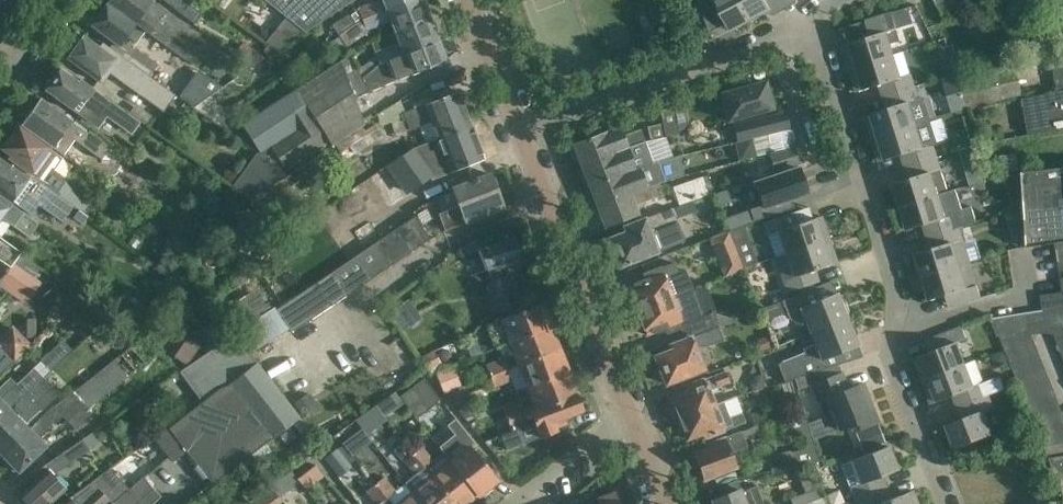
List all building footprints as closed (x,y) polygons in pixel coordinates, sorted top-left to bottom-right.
[(145,32),(158,41),(169,49),(181,58),(187,62),(195,49),(166,30),(157,23),(166,11),(153,1),(152,0),(109,0),(107,4),(145,32)] [(179,13),(194,24),(200,16),(178,0),(162,0),(179,13)] [(286,17),(305,32),(353,0),(264,0),(286,17)] [(380,0),(357,9),(331,26),(338,38),(362,20),(412,0),(380,0)] [(427,14),(429,12),(426,5),(423,4),(421,0),(412,0),(362,20),(338,38),(344,47),(367,33),(365,31),(388,21),(393,33),(412,26),(429,19),(427,14)] [(735,28),(750,20),(739,0),(697,0),(702,12),(710,33),(726,24),(730,31),(735,28)] [(771,9),(766,0),(739,0),(750,20),(771,9)] [(944,20),(964,17),(958,0),(934,0),(944,20)] [(113,42),(109,48),(148,76),(156,64),(128,44),(126,46),(122,43),(127,37),(135,44),(145,32),(107,4),(91,27),(113,42)] [(870,37),(842,45),(850,69),(893,55),(890,44),(900,41),(896,29),(913,24),(908,8),(865,21),(870,37)] [(286,17),(266,42),(277,51),(305,32),(286,17)] [(437,41),(434,33),(437,30),(434,23),(430,22),(429,19),(412,26),(393,33),(398,45),(374,54),(378,65),(437,41)] [(148,76),(109,48),(102,43),(99,47),(84,36),(67,60),(101,84),(108,74),(161,113),(174,95),(148,76)] [(329,143),(331,146),(342,138),(364,124),(354,99),(409,76),(445,62),(437,41),(378,65),(379,66),(369,73),(361,79),(357,71),(348,56),(349,56),(349,55),(295,91),(240,127),(259,155),(263,158),(262,158),(285,174),(284,173),(285,172),(329,143)] [(259,54),(244,42),(234,55),(250,67),(259,54)] [(893,55),(850,69),(857,92),(885,83),(888,95),(915,87),(911,75),(900,78),(893,55)] [(1052,60),(1058,91),(1062,90),(1062,58),(1052,60)] [(1023,97),(1015,64),(994,69),(960,77),(968,110),(1023,97)] [(132,135),(139,123),(79,80),(78,82),(60,69),(54,78),(50,79),(45,86),(46,89),(44,91),(72,111),(81,99),(106,116),(132,135)] [(957,74),(941,79),(944,88),(960,84),(957,74)] [(771,106),(775,105),(771,89),(767,90),(765,82),(720,94),(728,121),(772,109),(771,106)] [(865,116),(872,139),(915,125),(931,121),(924,97),(918,99),(915,87),(888,95),(892,107),(865,116)] [(1058,91),(1022,99),(1028,134),(1062,128),(1062,90),(1058,91)] [(400,101),(382,112),(369,120),(364,124),(342,138),(353,154),(386,133),(384,127),(391,123),(396,136),(410,130),(410,131),(426,125),(427,127),(431,126),(437,140),(470,126),(457,92),(437,100),(404,113),(400,101)] [(31,110),(20,125),(38,138),(53,148),(62,155),(74,140),(100,159),(109,159),(114,153),(110,145),(89,130),(73,119),(72,121),(57,111),(40,98),(39,99),(36,97),(33,101),(28,108),(31,110)] [(195,109),(219,127),(231,118),(230,116),(221,109),(223,105),(212,98),(195,109)] [(678,134),(673,107),(659,110),(662,123),(665,137),(678,134)] [(753,138),(789,129),(789,128),(785,112),(734,125),(738,142),(753,138)] [(238,127),(231,118),(219,127),(229,134),(238,127)] [(907,153),(910,165),(937,157),(933,145),(938,143),(931,121),(915,125),(872,139),(879,162),(907,153)] [(665,137),(662,123),(647,127),(650,140),(650,141),(665,137)] [(409,151),(388,166),(407,194),(431,177),(432,179),(449,173),(463,167),(483,159),(470,126),(437,140),(409,151)] [(645,142),(640,129),(622,136),(619,127),(572,145),(570,150),(573,158),(578,160),(581,166),(644,142),(645,142)] [(14,164),(57,195),(65,183),(52,173),(62,158),(47,148),(18,128),(3,149),(12,155),(9,160),(14,164)] [(758,156),(797,145),(792,128),(789,128),(789,129),(753,138),(758,156)] [(652,162),(645,142),(644,142),(581,166),(583,173),(581,177),(584,184),(588,186),(589,187),(652,163),(653,163),(652,162)] [(974,146),(961,150),(964,163),(977,159),(974,146)] [(775,171),(802,163),(797,147),(770,155),(775,171)] [(285,175),(285,174),(262,158),(260,161),(254,156),(232,186),(248,200),(285,175)] [(325,169),(317,156),(292,173),(301,185),(325,169)] [(937,157),(910,165),(914,177),(893,184),(900,207),(948,192),(937,157)] [(71,205),(57,195),(14,164),(11,167),(0,159),(0,193),(29,214),(37,203),(62,222),(73,207),(71,205)] [(589,187),(589,188),(587,192),(589,199),(594,201),(596,207),(656,186),(660,185),(657,178),(663,176),(657,162),(653,163),(652,163),(589,187)] [(806,193),(798,168),(754,183),(762,205),(749,210),(753,221),(794,208),(791,199),(806,193)] [(1023,173),(1024,190),(1027,247),(1054,243),(1062,241),(1062,168),(1023,173)] [(750,181),(747,171),(728,177),(731,187),(750,181)] [(1023,173),(1003,176),(1008,192),(1024,190),(1023,173)] [(501,203),(490,174),(453,189),(460,206),(438,215),(445,230),(485,215),(484,210),(501,203)] [(701,178),(674,187),(680,203),(707,194),(701,178)] [(634,206),(653,199),(655,205),(666,201),(660,185),(656,186),(596,207),(604,228),(638,215),(634,206)] [(727,189),(716,193),(720,205),(731,202),(727,189)] [(956,189),(948,192),(900,207),(907,230),(923,225),(927,237),(933,236),(959,227),(976,222),(971,207),(962,209),(956,189)] [(1,219),(28,238),(38,225),(11,205),(0,197),(0,221),(1,219)] [(71,205),(73,207),(81,213),(87,205),(77,197),(71,205)] [(625,232),(609,239),(614,253),(611,254),(615,264),(618,263),(620,267),(657,253),(675,246),(667,226),(677,222),(676,219),(696,212),(692,202),(673,209),(673,208),(644,219),(623,227),(625,232)] [(829,240),(821,216),(808,221),(804,209),(763,223),(767,235),(777,232),(785,254),(822,242),(829,240)] [(163,216),(157,223),(166,230),(171,222),(163,216)] [(360,253),(276,309),(292,332),(429,239),(414,216),(360,253)] [(245,219),(226,245),(242,257),(261,231),(245,219)] [(1021,225),(1008,229),(1013,243),(1023,241),(1021,225)] [(743,226),(729,231),(735,246),(743,243),(747,235),(743,226)] [(959,227),(933,236),(936,247),(915,254),(922,278),(970,262),(959,227)] [(743,270),(728,231),(709,238),(724,277),(743,270)] [(522,259),(512,232),(477,246),(488,273),(498,298),(517,290),(511,275),(510,275),(506,266),(522,259)] [(358,250),(346,233),(311,256),(310,254),(285,271),(298,291),(358,250)] [(10,269),(21,255),(0,239),(0,262),(10,269)] [(792,277),(782,281),(786,293),(812,284),(809,272),(836,263),(829,240),(822,242),(785,254),(792,277)] [(1062,256),(1062,241),(1054,243),(1057,257),(1062,256)] [(10,269),(0,283),(0,287),(26,306),(41,283),(34,277),(37,267),(21,255),(10,269)] [(981,298),(970,262),(922,278),(929,301),(951,294),(955,306),(981,298)] [(672,297),(693,289),(685,269),(677,272),(673,263),(644,275),(646,280),(627,287),(637,311),(672,297)] [(810,333),(846,319),(845,316),(848,312),(844,303),(840,302),(836,294),(819,300),(814,288),(781,301),(789,320),(800,324),(805,322),(810,333)] [(703,316),(693,289),(672,297),(637,311),(646,335),(665,328),(667,333),(680,328),(684,338),(718,325),(713,314),(713,312),(703,316)] [(261,297),(244,309),(252,322),(269,310),(261,297)] [(422,319),(409,299),(387,314),(400,333),(422,319)] [(510,343),(549,327),(540,304),(486,325),(495,349),(511,343),(510,343)] [(717,313),(713,314),(718,325),(718,326),(733,321),(732,317),(717,313)] [(1031,325),(1029,314),(1018,315),(1020,327),(1031,325)] [(993,319),(1002,342),(1012,340),(1022,339),(1020,327),(1018,315),(997,319),(993,319)] [(846,319),(810,333),(815,345),(802,350),(804,354),(777,365),(784,382),(843,363),(839,353),(857,346),(854,337),(857,334),(853,325),(849,324),(846,319)] [(198,326),(197,333),(204,337),(210,334),(211,327),(205,323),(198,326)] [(1020,327),(1022,339),(1033,337),(1031,325),(1020,327)] [(549,327),(511,343),(519,365),(558,350),(549,327)] [(672,350),(655,357),(660,370),(658,371),(662,382),(664,381),(666,384),(703,369),(694,347),(706,346),(723,340),(718,327),(691,337),(670,345),(672,350)] [(914,359),(923,382),(965,365),(956,343),(966,339),(962,327),(957,329),(936,337),(941,348),(914,359)] [(29,346),(12,328),(0,340),(0,345),(0,346),(0,375),(29,346)] [(113,333),(110,345),(124,347),(126,335),(113,333)] [(179,372),(201,402),(255,363),(233,335),(217,345),(179,372)] [(773,347),(768,335),(757,340),(761,352),(773,347)] [(200,345),(187,337),(174,357),(186,366),(200,345)] [(1002,342),(1007,355),(1017,351),(1012,340),(1002,342)] [(511,382),(516,392),(528,387),(544,381),(567,372),(558,350),(519,365),(507,370),(511,382)] [(1007,355),(1011,366),(1021,362),(1017,351),(1007,355)] [(440,363),(435,352),(419,359),(426,370),(424,371),(440,363)] [(49,371),(59,362),(50,353),(40,362),(49,371)] [(486,365),(490,376),(507,370),(503,359),(486,365)] [(113,360),(73,392),(87,409),(127,377),(113,360)] [(975,361),(965,365),(952,370),(923,382),(931,404),(958,394),(963,406),(988,395),(1004,389),(1000,376),(987,381),(983,383),(975,361)] [(1011,366),(1016,378),(1026,374),(1021,362),(1011,366)] [(220,478),(221,479),(233,470),(232,469),(298,417),(267,378),(255,363),(201,402),(193,409),(169,429),(168,427),(153,438),(173,462),(186,451),(212,484),(220,478)] [(33,388),(44,378),(43,377),(34,368),(24,378),(17,385),(10,377),(0,387),(0,421),(33,388)] [(437,373),(445,394),(451,392),(458,389),(450,368),(437,373)] [(507,370),(490,376),(494,388),(511,382),(507,370)] [(713,405),(708,391),(729,382),(725,371),(683,388),(685,393),(671,399),(674,407),(671,409),(675,421),(679,419),(713,405)] [(537,409),(575,394),(567,372),(528,387),(537,409)] [(848,389),(842,373),(810,385),(823,418),(832,415),(839,431),(857,423),(859,430),(878,422),(863,383),(848,389)] [(755,376),(751,385),(753,391),(765,387),(761,374),(755,376)] [(1016,378),(1021,389),(1031,385),(1026,374),(1016,378)] [(0,421),(0,453),(3,456),(29,431),(19,421),(53,388),(44,378),(33,388),(0,421)] [(411,388),(417,396),(430,387),(424,378),(411,388)] [(1021,389),(1025,401),(1035,397),(1031,385),(1021,389)] [(474,409),(466,386),(458,389),(451,392),(459,414),(474,409)] [(53,408),(29,431),(3,456),(18,472),(44,447),(38,441),(62,418),(76,431),(92,414),(73,394),(55,410),(53,408)] [(299,411),(315,402),(310,394),(294,403),(299,411)] [(512,432),(501,436),(506,451),(540,438),(556,432),(555,429),(563,425),(561,419),(582,411),(575,394),(537,409),(530,412),(525,414),(530,424),(512,432)] [(988,395),(963,406),(967,417),(946,425),(955,449),(992,435),(983,411),(993,407),(988,395)] [(714,405),(675,421),(680,432),(683,430),(687,439),(701,433),(703,439),(724,431),(745,423),(741,411),(735,397),(723,401),(714,405)] [(1025,401),(1030,413),(1040,409),(1035,397),(1025,401)] [(384,399),(375,406),(383,417),(392,410),(384,399)] [(521,415),(525,414),(521,403),(503,410),(507,420),(521,415)] [(754,426),(758,425),(758,424),(767,421),(763,409),(749,414),(754,426)] [(1030,413),(1035,424),(1045,420),(1040,409),(1030,413)] [(530,424),(525,414),(521,415),(507,420),(512,432),(530,424)] [(1035,424),(1039,436),(1049,432),(1045,420),(1035,424)] [(456,435),(439,449),(442,453),(451,463),(477,496),(497,480),(483,463),(472,450),(476,446),(456,421),(449,426),(456,435)] [(290,428),(280,436),(287,445),(297,437),(290,428)] [(877,444),(872,429),(858,434),(863,449),(877,444)] [(746,446),(741,432),(705,445),(707,449),(693,454),(697,464),(694,465),(699,476),(701,475),(703,480),(736,468),(730,452),(746,446)] [(1041,439),(1044,447),(1054,444),(1049,432),(1039,436),(1041,439)] [(348,438),(342,443),(350,455),(357,450),(348,438)] [(19,495),(28,503),(49,503),(54,499),(65,489),(52,475),(89,451),(82,440),(59,455),(45,464),(29,479),(32,483),(19,495)] [(412,454),(403,443),(394,450),(415,476),(424,468),(412,454)] [(1049,458),(1062,456),(1062,443),(1054,444),(1044,447),(1049,458)] [(422,446),(412,454),(424,468),(434,460),(422,446)] [(344,447),(328,453),(334,471),(350,465),(344,447)] [(850,488),(854,500),(865,495),(880,490),(876,478),(897,470),(888,447),(867,455),(851,461),(841,465),(850,488)] [(774,454),(778,471),(792,468),(789,451),(774,454)] [(1062,493),(1062,456),(1049,458),(1062,493)] [(477,496),(451,463),(432,478),(453,503),(466,503),(477,496)] [(315,464),(308,470),(315,481),(323,475),(315,464)] [(405,483),(422,503),(453,503),(432,478),(424,468),(415,476),(405,483)] [(233,470),(221,479),(231,492),(243,482),(233,470)] [(297,484),(289,474),(270,488),(278,498),(297,484)] [(108,502),(111,503),(129,489),(115,475),(97,487),(79,503),(106,503),(108,502)] [(153,488),(143,477),(129,489),(111,503),(135,503),(153,488)] [(384,477),(375,484),(386,499),(396,491),(384,477)] [(738,481),(737,480),(717,488),(721,498),(711,501),(712,503),(763,503),(756,486),(741,492),(741,491),(738,481)] [(405,483),(396,491),(386,499),(391,503),(422,503),(405,483)] [(365,492),(375,503),(379,503),(386,499),(375,484),(365,492)] [(791,503),(826,503),(820,488),(790,499),(791,503)] [(854,500),(856,503),(917,503),(912,491),(885,501),(880,490),(865,495),(854,500)] [(614,493),(596,500),(598,503),(618,503),(614,493)]
